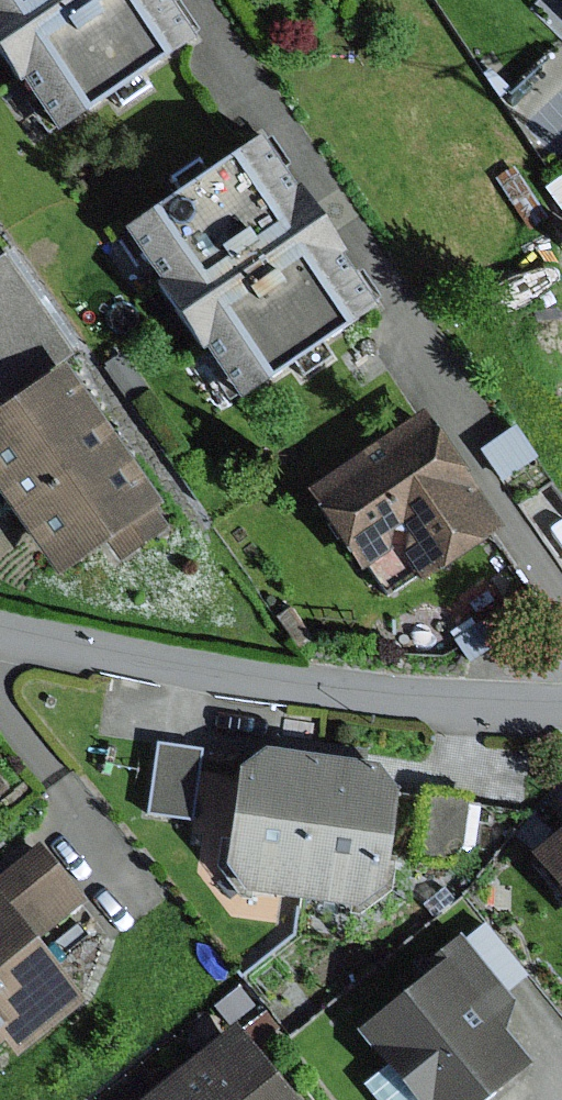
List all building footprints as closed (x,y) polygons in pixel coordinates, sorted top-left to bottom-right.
[(51,134),(105,97),(117,114),(152,90),(142,76),(190,43),(161,0),(0,0),(0,59),(51,134)] [(561,8),(561,0),(554,0),(561,8)] [(171,198),(120,233),(234,400),(287,363),(299,380),(335,356),(325,342),(373,309),(257,141),(206,176),(196,160),(161,184),(171,198)] [(0,262),(0,393),(70,346),(9,256),(0,262)] [(122,355),(102,368),(137,420),(157,407),(122,355)] [(0,414),(0,497),(58,578),(102,547),(117,569),(173,530),(61,371),(0,414)] [(431,414),(306,492),(357,574),(400,547),(421,581),(503,529),(431,414)] [(515,427),(481,450),(503,482),(537,459),(515,427)] [(291,608),(275,618),(297,650),(313,640),(291,608)] [(484,619),(453,640),(468,663),(500,642),(484,619)] [(202,753),(157,746),(146,816),(192,823),(202,753)] [(259,755),(235,775),(222,871),(241,897),(299,904),(319,763),(259,755)] [(376,772),(319,763),(299,904),(356,911),(381,890),(392,794),(376,772)] [(467,800),(420,793),(410,856),(451,862),(460,848),(467,800)] [(527,857),(561,901),(561,829),(527,857)] [(33,943),(85,901),(37,842),(0,873),(0,903),(33,943)] [(14,1061),(82,1005),(33,943),(0,903),(0,1044),(14,1061)] [(483,924),(462,942),(506,993),(526,976),(483,924)] [(358,1036),(410,1099),(489,1099),(530,1067),(504,1036),(515,1005),(506,993),(462,942),(460,938),(423,968),(431,977),(358,1036)] [(151,1099),(289,1099),(233,1032),(151,1099)]
